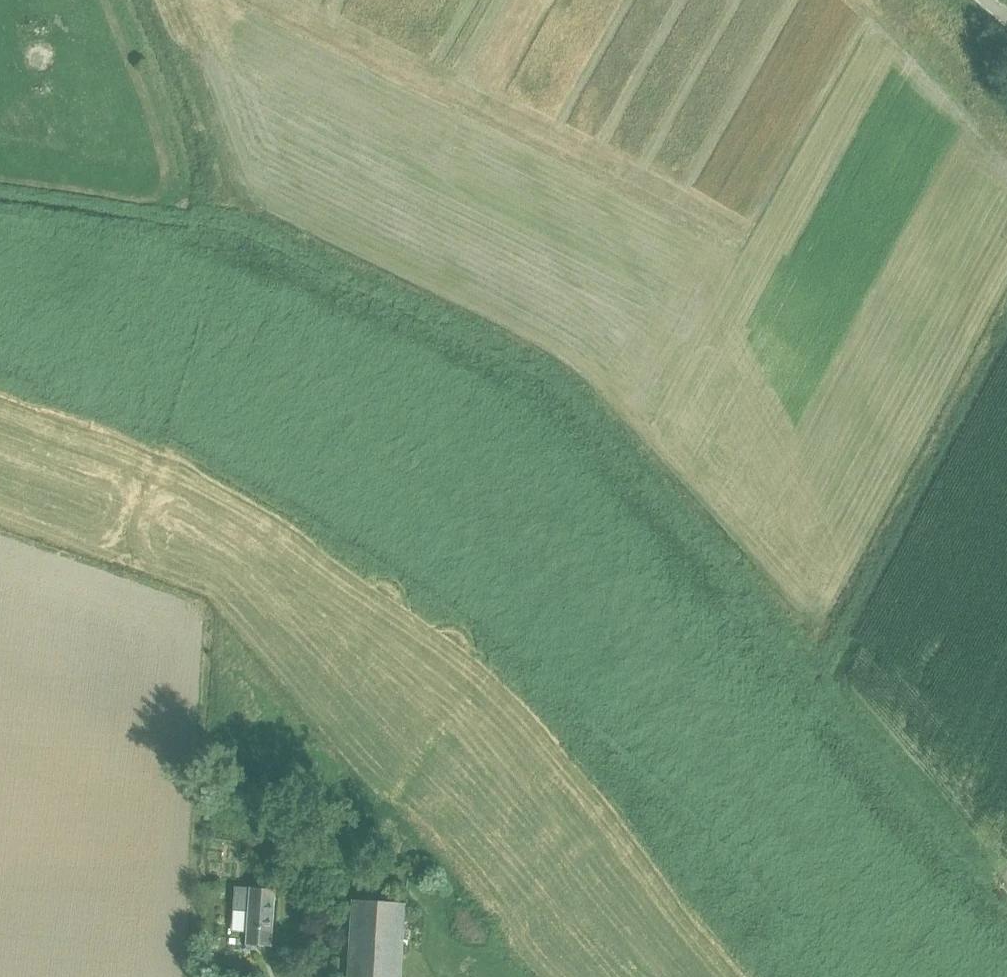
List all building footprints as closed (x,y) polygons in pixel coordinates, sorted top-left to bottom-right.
[(272,945),(276,889),(234,886),(233,910),(247,911),(245,947),(252,948),(252,943),(272,945)] [(406,902),(353,899),(349,976),(402,976),(406,902)]
